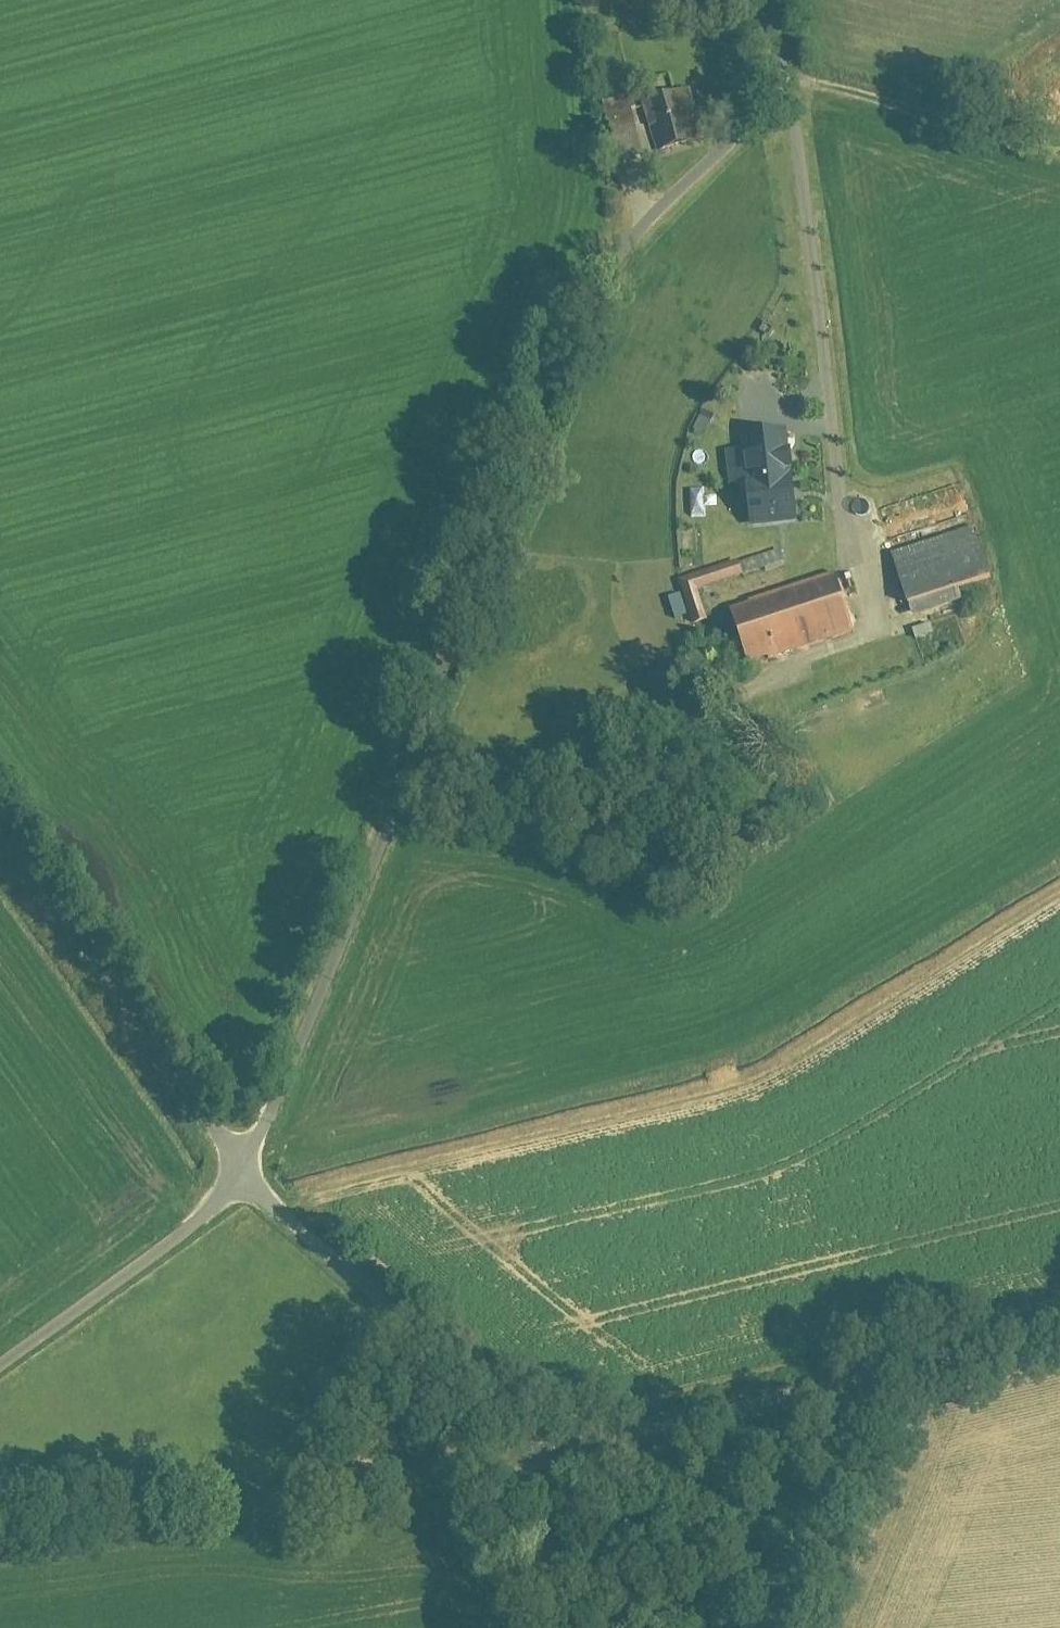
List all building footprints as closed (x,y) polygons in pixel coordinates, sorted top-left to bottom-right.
[(600,91),(604,118),(636,114),(632,86),(600,91)] [(697,93),(648,104),(659,152),(708,141),(697,93)] [(782,431),(746,435),(748,451),(730,453),(733,483),(749,481),(753,522),(795,517),(787,451),(784,451),(782,431)] [(898,554),(916,611),(1001,583),(983,527),(898,554)] [(735,610),(752,667),(863,636),(846,578),(735,610)]
